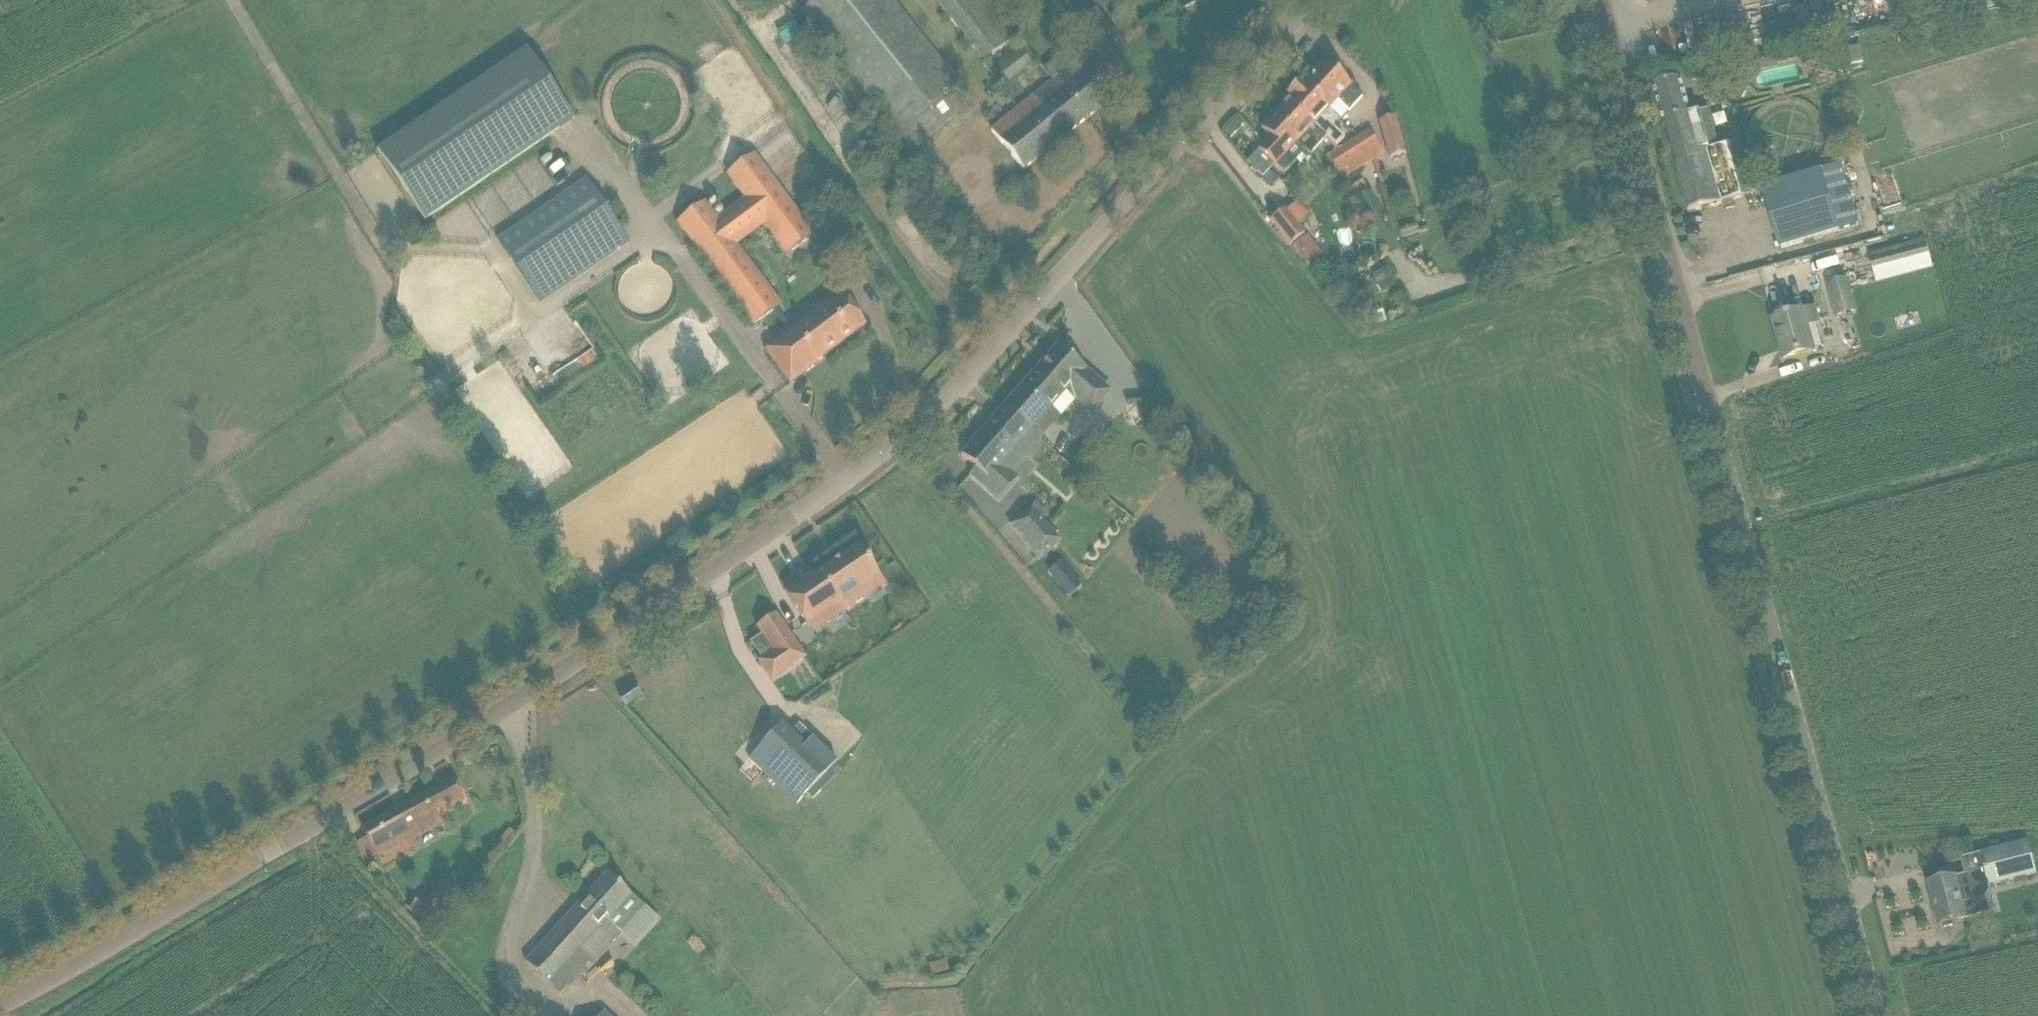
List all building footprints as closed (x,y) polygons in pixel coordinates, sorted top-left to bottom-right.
[(910,153),(966,107),(954,92),(961,85),(894,0),(815,0),(799,13),(910,153)] [(980,62),(1011,39),(981,0),(934,0),(980,62)] [(1093,9),(1074,25),(1108,67),(1127,51),(1093,9)] [(792,21),(776,33),(785,46),(801,34),(792,21)] [(1002,90),(1036,65),(1039,63),(1037,60),(1025,45),(989,73),(1002,90)] [(377,152),(425,223),(575,121),(526,50),(377,152)] [(1112,99),(1100,83),(1080,59),(1059,76),(1043,56),(1037,60),(1039,63),(1036,65),(1052,82),(1036,95),(1068,135),(1112,99)] [(1324,61),(1303,85),(1329,111),(1340,122),(1362,98),(1361,97),(1361,96),(1324,61)] [(1706,110),(1691,114),(1682,80),(1652,88),(1687,213),(1745,197),(1730,144),(1717,147),(1706,110)] [(1289,99),(1302,111),(1298,115),(1324,141),(1326,139),(1336,148),(1344,139),(1322,119),(1329,111),(1303,85),(1299,82),(1286,96),(1289,99)] [(1068,135),(1036,95),(991,132),(1023,171),(1068,135)] [(1289,99),(1275,114),(1284,123),(1278,129),(1304,154),(1305,153),(1310,157),(1324,141),(1298,115),(1302,111),(1289,99)] [(1284,123),(1275,114),(1261,129),(1270,138),(1246,163),(1250,167),(1250,171),(1254,174),(1258,174),(1262,177),(1273,166),(1284,176),(1304,154),(1278,129),(1284,123)] [(1237,118),(1224,132),(1230,139),(1244,124),(1237,118)] [(1379,123),(1389,161),(1405,156),(1395,119),(1379,123)] [(1844,129),(1833,132),(1836,143),(1847,139),(1844,129)] [(1369,132),(1360,138),(1372,160),(1382,155),(1369,132)] [(1360,138),(1350,143),(1362,166),(1372,160),(1360,138)] [(1362,166),(1350,143),(1329,155),(1341,178),(1362,166)] [(676,224),(753,326),(782,306),(737,246),(764,227),(787,257),(815,236),(755,155),(726,176),(743,200),(717,219),(706,202),(676,224)] [(1858,225),(1840,165),(1763,188),(1781,249),(1858,225)] [(497,241),(540,305),(630,244),(587,180),(497,241)] [(1361,182),(1349,190),(1356,202),(1368,194),(1361,182)] [(1355,202),(1378,241),(1392,232),(1370,193),(1368,194),(1356,202),(1355,202)] [(1314,228),(1296,205),(1285,214),(1302,237),(1314,228)] [(1302,237),(1285,214),(1283,211),(1270,221),(1289,246),(1302,237)] [(1416,225),(1396,231),(1398,238),(1418,233),(1416,225)] [(1305,236),(1292,247),(1307,266),(1320,255),(1305,236)] [(1869,255),(1832,264),(1834,273),(1848,270),(1871,264),(1873,271),(1929,255),(1927,249),(1923,238),(1869,253),(1869,255)] [(1385,268),(1371,275),(1376,285),(1390,277),(1385,268)] [(1857,312),(1847,279),(1826,284),(1835,318),(1857,312)] [(817,362),(866,327),(841,293),(763,349),(790,385),(819,364),(817,362)] [(1815,308),(1772,320),(1783,359),(1813,351),(1806,326),(1819,322),(1815,308)] [(1381,311),(1370,315),(1374,326),(1385,322),(1381,311)] [(543,335),(564,379),(598,362),(578,319),(543,335)] [(1090,415),(1111,392),(1058,346),(961,456),(1000,491),(1042,444),(1040,441),(1074,402),(1090,415)] [(1060,543),(1029,507),(1007,526),(1038,562),(1060,543)] [(859,590),(879,577),(858,547),(838,560),(840,563),(835,566),(833,564),(786,595),(807,626),(838,604),(844,613),(865,599),(859,590)] [(1058,585),(1071,574),(1061,562),(1048,573),(1058,585)] [(758,663),(771,682),(805,659),(775,615),(756,628),(773,653),(758,663)] [(619,698),(625,707),(640,697),(635,688),(619,698)] [(750,760),(748,761),(795,806),(836,762),(812,739),(806,746),(783,724),(782,724),(750,760)] [(497,748),(490,751),(493,759),(500,756),(497,748)] [(356,843),(368,865),(374,862),(372,859),(378,855),(377,852),(395,842),(402,854),(418,845),(414,839),(443,824),(439,817),(467,803),(454,779),(362,828),(367,838),(356,843)] [(1928,884),(1939,926),(1943,925),(1944,929),(1953,926),(1952,922),(1966,919),(1963,905),(1973,902),(1972,901),(1986,897),(1990,890),(1989,886),(2037,874),(2029,841),(1980,853),(1985,872),(1966,877),(1966,875),(1928,884)] [(579,905),(526,963),(541,977),(560,994),(589,962),(593,965),(616,940),(645,908),(634,898),(622,887),(608,874),(579,905)]
